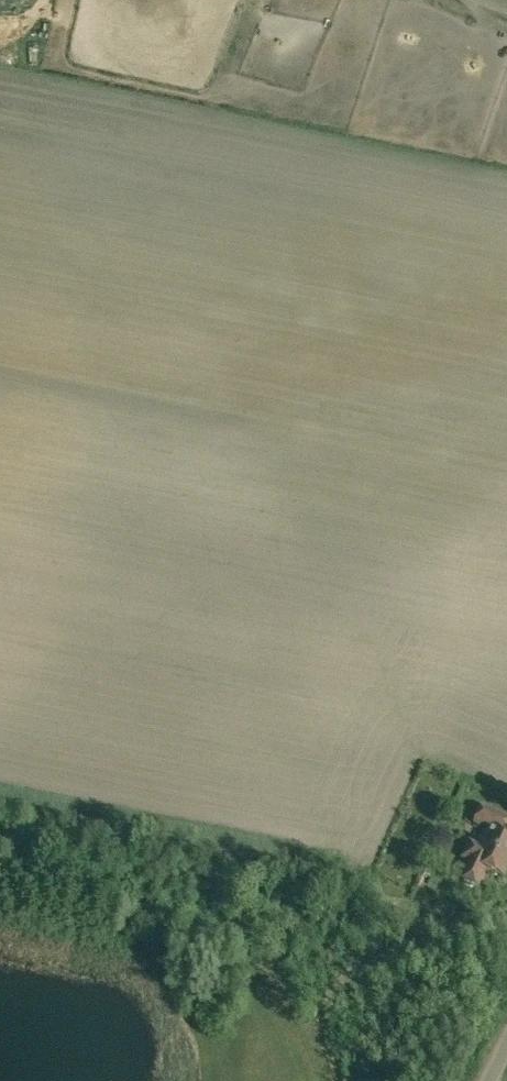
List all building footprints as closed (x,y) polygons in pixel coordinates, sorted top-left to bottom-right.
[(486,870),(502,877),(506,867),(506,832),(506,830),(506,818),(480,806),(473,823),(485,828),(476,846),(482,849),(475,863),(469,860),(460,879),(464,880),(465,884),(471,887),(474,885),(478,887),(486,870)]
